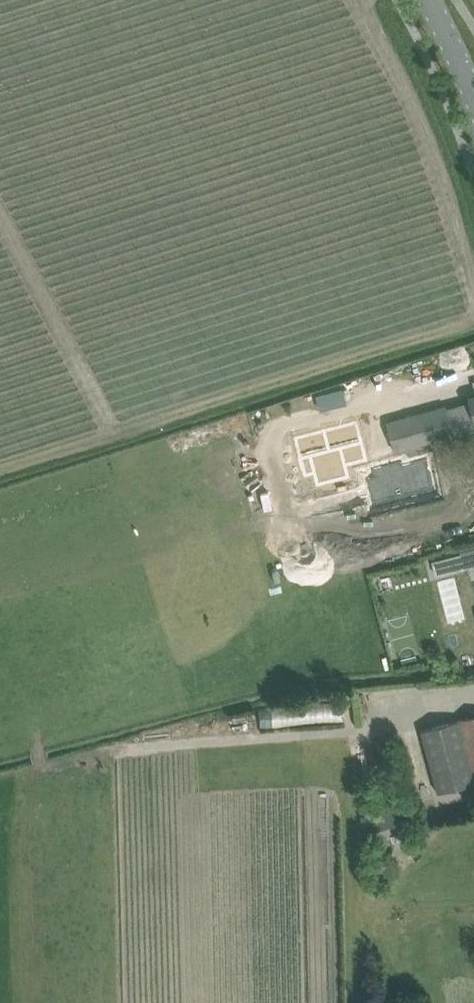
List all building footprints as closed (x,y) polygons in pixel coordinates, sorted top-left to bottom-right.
[(473,421),(473,395),(467,396),(469,401),(386,423),(393,449),(451,434),(452,438),(473,432),(473,422),(473,421)] [(348,477),(345,465),(367,460),(362,441),(357,422),(357,421),(295,437),(305,476),(314,473),(317,485),(348,477)] [(383,470),(374,472),(376,480),(370,482),(376,505),(383,503),(383,504),(388,503),(388,504),(399,502),(398,500),(410,497),(411,499),(421,496),(420,494),(433,491),(430,479),(433,479),(431,474),(429,475),(426,463),(401,470),(400,467),(400,466),(399,466),(384,471),(383,470)] [(440,556),(466,550),(463,535),(437,540),(440,556)] [(315,690),(314,703),(346,704),(346,691),(315,690)] [(422,729),(438,792),(473,783),(473,716),(422,729)] [(392,806),(376,811),(381,828),(397,824),(396,819),(392,806)] [(452,829),(469,828),(469,818),(451,819),(452,829)]
